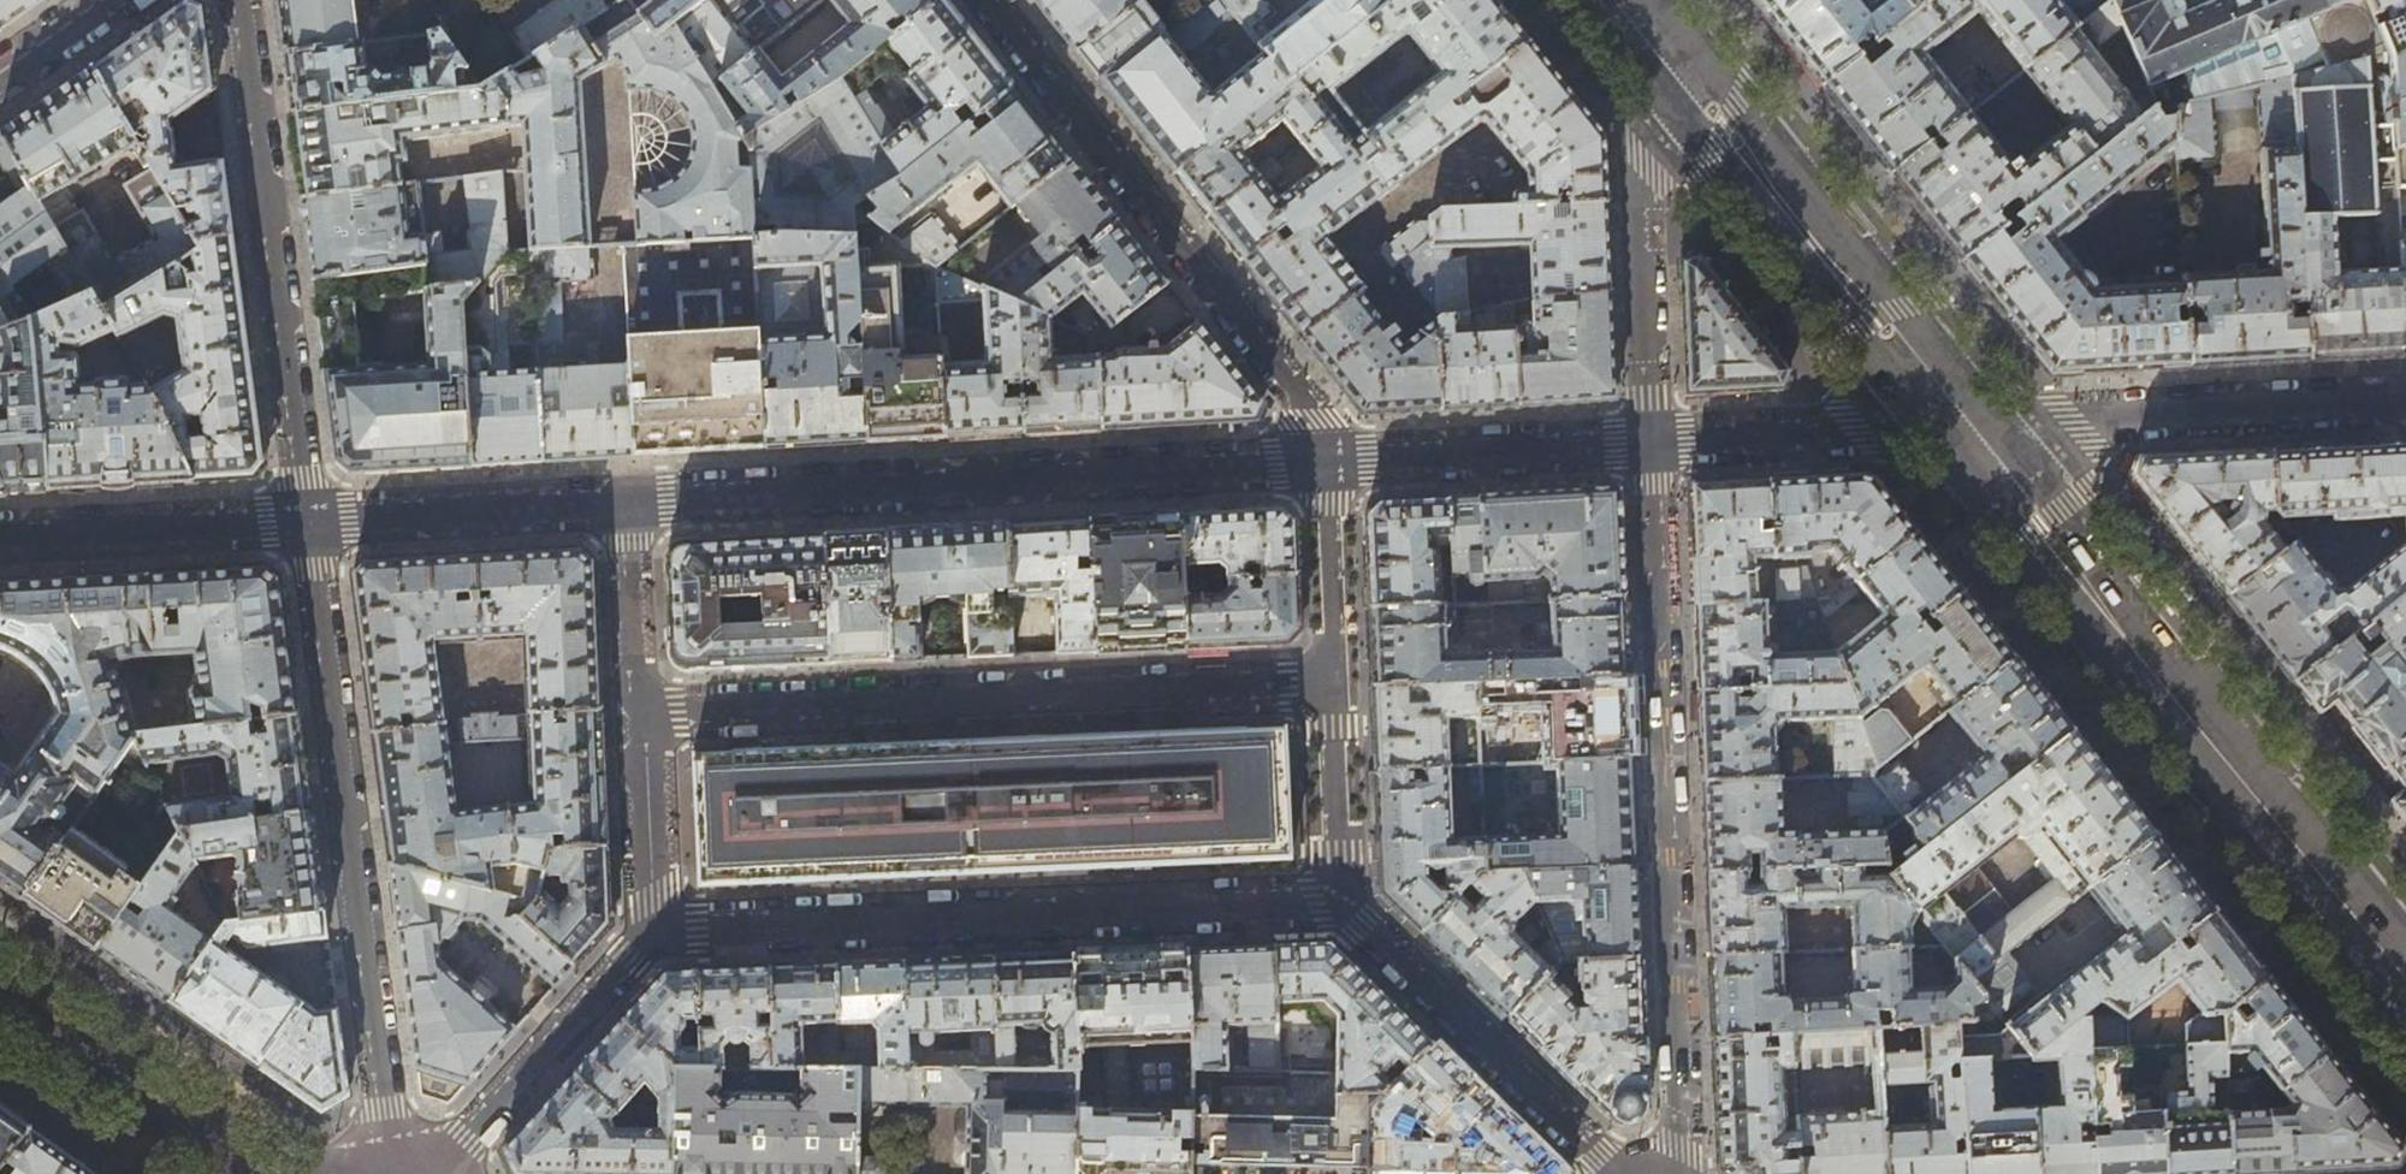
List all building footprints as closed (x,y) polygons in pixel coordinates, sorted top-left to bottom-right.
[(2,23),(33,0),(0,0),(0,20),(2,23)] [(135,142),(151,168),(193,241),(234,235),(224,160),(175,167),(172,144),(168,120),(215,88),(204,6),(190,0),(185,0),(139,33),(91,68),(135,142)] [(283,55),(339,47),(333,0),(276,0),(283,55)] [(404,39),(427,36),(440,35),(442,34),(418,0),(376,0),(404,39)] [(510,33),(528,59),(580,25),(617,0),(555,0),(510,33)] [(638,14),(656,37),(674,24),(704,0),(655,0),(638,14)] [(674,24),(712,87),(721,81),(755,53),(761,49),(772,40),(765,31),(754,39),(749,32),(741,38),(734,28),(763,5),(759,0),(704,0),(674,24)] [(848,24),(781,76),(761,49),(755,53),(721,81),(749,114),(735,124),(742,136),(839,76),(840,77),(879,47),(938,0),(830,0),(848,24)] [(763,5),(783,31),(813,7),(807,0),(769,0),(763,5)] [(973,40),(952,13),(942,0),(938,0),(879,47),(840,77),(877,138),(900,176),(1012,89),(993,65),(973,40)] [(1060,34),(1097,81),(1200,0),(1033,0),(1060,34)] [(1288,84),(1222,0),(1200,0),(1097,81),(1133,126),(1172,176),(1288,84)] [(1283,27),(1275,16),(1275,15),(1263,0),(1222,0),(1288,84),(1309,68),(1395,0),(1317,0),(1283,27)] [(1495,1),(1493,0),(1395,0),(1309,68),(1342,111),(1379,156),(1528,44),(1495,1)] [(1771,21),(1823,87),(1932,0),(1878,0),(1870,6),(1865,0),(1754,0),(1771,21)] [(2024,70),(2112,0),(2062,0),(2059,2),(2057,0),(1932,0),(1823,87),(1858,131),(1892,174),(1967,115),(1921,56),(1978,11),(2024,70)] [(2138,112),(2091,52),(2123,27),(2112,0),(2024,70),(2069,127),(2020,166),(2017,162),(2009,167),(1967,115),(1892,174),(1926,218),(1961,262),(2148,115),(2143,109),(2138,112)] [(2112,0),(2123,27),(2158,111),(2174,108),(2182,105),(2171,78),(2291,26),(2299,48),(2307,45),(2311,52),(2259,73),(2264,86),(2291,80),(2301,219),(2309,360),(2348,358),(2386,356),(2380,272),(2337,274),(2332,218),(2375,215),(2369,113),(2392,112),(2388,53),(2378,29),(2366,0),(2224,0),(2202,10),(2197,0),(2191,0),(2178,5),(2176,9),(2165,4),(2159,7),(2156,1),(2151,4),(2149,0),(2112,0)] [(2378,29),(2405,18),(2405,0),(2366,0),(2378,29)] [(656,37),(638,14),(593,44),(580,25),(528,59),(482,90),(480,91),(291,114),(298,172),(302,199),(400,187),(397,164),(404,162),(402,142),(522,127),(526,171),(500,173),(499,174),(504,254),(531,252),(589,247),(579,83),(617,58),(628,77),(633,195),(618,196),(621,245),(754,238),(783,236),(853,226),(853,208),(900,176),(877,138),(840,77),(839,76),(742,136),(735,124),(712,87),(674,24),(656,37)] [(498,17),(452,51),(480,91),(482,90),(528,59),(510,33),(498,17)] [(2378,29),(2388,53),(2392,112),(2394,153),(2405,149),(2405,18),(2378,29)] [(452,51),(440,35),(427,36),(430,64),(423,74),(381,79),(365,63),(362,44),(339,47),(283,55),(287,84),(291,114),(480,91),(452,51)] [(1528,44),(1379,156),(1240,262),(1270,299),(1301,338),(1356,294),(1362,289),(1324,240),(1483,121),(1525,175),(1526,194),(1514,194),(1511,198),(1511,194),(1503,195),(1503,208),(1606,204),(1604,169),(1603,138),(1567,92),(1528,44)] [(99,166),(98,165),(135,142),(91,68),(45,100),(0,132),(0,138),(38,203),(75,180),(76,180),(99,166)] [(1309,68),(1288,84),(1172,176),(1185,192),(1206,219),(1276,164),(1275,162),(1272,159),(1271,158),(1270,158),(1268,159),(1252,172),(1239,156),(1242,153),(1244,154),(1277,127),(1277,126),(1281,123),(1300,145),(1342,111),(1309,68)] [(2215,158),(2215,156),(2260,153),(2268,273),(2184,278),(2184,286),(2189,367),(2260,363),(2309,360),(2301,219),(2291,80),(2264,86),(2182,105),(2174,108),(2176,143),(2177,163),(2210,162),(2211,162),(2214,160),(2215,158)] [(1037,121),(1012,89),(900,176),(853,208),(888,233),(976,162),(1010,207),(1069,161),(1037,121)] [(2174,108),(2158,111),(2151,113),(2148,115),(1961,262),(2003,315),(2051,375),(2128,371),(2189,367),(2184,286),(2093,291),(2092,285),(2090,281),(2088,279),(2086,277),(2084,275),(2080,274),(2055,242),(2081,221),(2081,217),(2176,143),(2174,108)] [(1379,156),(1342,111),(1300,145),(1319,169),(1288,193),(1283,186),(1271,196),(1264,186),(1278,175),(1280,173),(1281,171),(1280,169),(1278,166),(1276,164),(1206,219),(1221,238),(1240,262),(1379,156)] [(10,327),(29,320),(39,315),(28,307),(60,284),(45,263),(52,257),(79,297),(90,292),(52,228),(38,203),(0,138),(0,170),(17,194),(0,206),(0,311),(10,327)] [(2394,153),(2396,187),(2405,186),(2405,149),(2394,153)] [(1069,161),(1010,207),(1059,268),(1118,223),(1090,188),(1069,161)] [(101,309),(198,249),(193,241),(151,168),(122,185),(154,237),(113,262),(81,210),(52,228),(90,292),(101,309)] [(416,185),(400,187),(302,199),(308,243),(312,280),(426,265),(426,291),(478,284),(504,254),(499,174),(463,179),(468,233),(466,234),(469,252),(441,256),(439,235),(422,237),(416,185)] [(1443,211),(1487,209),(1486,190),(1442,192),(1443,211)] [(1608,247),(1606,204),(1503,208),(1487,209),(1443,211),(1429,219),(1429,221),(1429,239),(1431,250),(1449,249),(1529,246),(1532,298),(1610,294),(1608,247)] [(853,208),(853,226),(866,443),(900,441),(945,438),(939,347),(939,335),(897,337),(892,268),(934,266),(897,240),(888,233),(853,208)] [(929,215),(897,240),(934,266),(935,267),(959,247),(933,214),(929,215)] [(1396,264),(1429,239),(1429,221),(1420,219),(1376,252),(1389,269),(1396,264)] [(1118,223),(1059,268),(1022,295),(1013,301),(1015,303),(1050,318),(1082,293),(1104,321),(1087,335),(1088,335),(1096,339),(1122,318),(1166,284),(1141,252),(1118,223)] [(866,443),(853,226),(783,236),(754,238),(756,270),(821,266),(826,332),(822,336),(760,339),(765,449),(817,446),(866,443)] [(249,344),(234,235),(193,241),(198,249),(101,309),(113,331),(117,337),(164,315),(175,318),(182,372),(149,392),(192,482),(219,480),(253,478),(264,464),(249,344)] [(959,247),(935,267),(982,287),(1013,301),(1022,295),(974,236),(959,247)] [(756,270),(754,238),(621,245),(620,245),(627,366),(632,456),(695,453),(765,449),(760,339),(756,270)] [(1436,318),(1431,250),(1429,239),(1396,264),(1435,320),(1399,347),(1356,294),(1301,338),(1322,365),(1361,414),(1403,412),(1440,410),(1435,324),(1436,322),(1436,318)] [(591,248),(589,247),(531,252),(532,277),(537,371),(542,462),(587,459),(632,456),(627,366),(595,368),(594,344),(560,345),(557,282),(592,279),(591,248)] [(1450,259),(1449,249),(1431,250),(1436,318),(1452,317),(1455,316),(1466,313),(1463,259),(1450,259)] [(532,277),(531,252),(504,254),(478,284),(462,305),(471,465),(505,464),(542,462),(537,371),(490,373),(489,364),(498,352),(495,285),(502,279),(532,277)] [(1683,336),(1686,395),(1735,393),(1782,390),(1789,374),(1748,322),(1697,257),(1680,264),(1683,336)] [(426,291),(426,265),(312,280),(327,388),(336,461),(350,473),(411,469),(471,465),(462,305),(478,284),(426,291)] [(982,301),(982,287),(935,267),(937,303),(982,301)] [(2401,271),(2380,272),(2386,356),(2405,355),(2401,271)] [(1015,303),(1013,301),(982,287),(982,301),(984,323),(987,362),(950,364),(949,351),(944,346),(939,347),(945,438),(982,436),(1023,434),(1015,303)] [(101,309),(90,292),(79,297),(39,315),(29,320),(42,443),(46,443),(48,490),(106,487),(192,482),(149,392),(145,386),(144,387),(129,387),(129,384),(128,382),(125,380),(123,380),(100,381),(98,381),(97,382),(97,386),(84,387),(77,391),(73,381),(76,380),(78,376),(77,361),(75,357),(73,356),(72,355),(59,355),(58,344),(77,347),(113,331),(101,309)] [(1610,294),(1532,298),(1533,337),(1514,338),(1518,405),(1563,403),(1614,400),(1612,342),(1610,294)] [(1052,360),(1050,318),(1015,303),(1023,434),(1060,432),(1101,429),(1096,339),(1088,335),(1089,357),(1052,360)] [(1500,305),(1505,321),(1513,320),(1512,303),(1500,305)] [(10,327),(0,311),(0,330),(10,327)] [(1470,331),(1466,313),(1455,316),(1452,317),(1436,318),(1436,322),(1435,324),(1440,410),(1488,407),(1518,405),(1514,338),(1514,329),(1470,331)] [(1122,318),(1096,339),(1101,429),(1170,425),(1253,421),(1261,404),(1207,336),(1197,323),(1166,348),(1158,349),(1157,343),(1147,343),(1147,350),(1114,351),(1111,356),(1105,356),(1112,345),(1123,340),(1122,318)] [(46,443),(42,443),(29,320),(10,327),(0,330),(0,493),(48,490),(46,443)] [(2271,452),(2273,512),(2279,517),(2330,514),(2331,522),(2384,518),(2385,517),(2404,516),(2405,543),(2405,444),(2346,448),(2271,452)] [(2273,512),(2271,452),(2226,454),(2138,459),(2130,477),(2178,537),(2226,598),(2282,552),(2260,523),(2261,521),(2268,520),(2277,530),(2285,523),(2279,517),(2273,512)] [(1769,481),(1771,521),(1782,520),(1783,532),(1771,533),(1773,574),(1775,603),(1815,601),(1819,611),(1831,600),(1831,599),(1816,600),(1804,566),(1796,567),(1795,557),(1808,556),(1810,555),(1811,554),(1811,552),(1830,552),(1848,574),(1839,581),(1844,589),(1915,533),(1902,516),(1877,485),(1857,476),(1822,478),(1769,481)] [(1771,533),(1771,521),(1769,481),(1736,483),(1690,485),(1692,545),(1695,606),(1755,604),(1754,561),(1763,560),(1764,574),(1773,574),(1771,533)] [(1448,499),(1450,546),(1453,605),(1491,603),(1490,581),(1537,579),(1542,574),(1551,582),(1551,600),(1623,598),(1621,548),(1618,494),(1617,491),(1616,490),(1448,499)] [(1435,547),(1450,546),(1448,499),(1414,501),(1377,503),(1364,517),(1366,566),(1368,609),(1439,606),(1436,550),(1435,547)] [(1229,512),(1179,515),(1183,583),(1196,582),(1194,567),(1218,565),(1225,571),(1225,580),(1296,576),(1293,521),(1280,509),(1229,512)] [(1139,517),(1089,520),(1090,543),(1091,557),(1095,653),(1146,651),(1186,649),(1183,583),(1179,515),(1139,517)] [(1051,522),(1005,525),(1008,590),(1008,598),(1045,596),(1047,655),(1053,655),(1095,653),(1091,557),(1076,557),(1075,544),(1090,543),(1089,520),(1051,522)] [(918,530),(885,532),(891,662),(920,661),(918,598),(945,597),(945,601),(951,600),(951,597),(965,596),(968,659),(980,658),(1010,657),(1009,611),(992,611),(991,591),(1008,590),(1005,525),(980,526),(918,530)] [(859,533),(823,535),(829,665),(857,663),(891,662),(885,532),(859,533)] [(1915,533),(1844,589),(1831,600),(1819,611),(1823,621),(1862,591),(1881,615),(1834,653),(1846,685),(1847,685),(1923,625),(1932,618),(1963,593),(1940,565),(1915,533)] [(754,539),(679,544),(676,545),(672,547),(669,551),(667,555),(665,560),(666,573),(669,635),(669,655),(671,660),(675,666),(679,668),(686,671),(750,668),(829,665),(823,535),(754,539)] [(2405,543),(2342,593),(2341,592),(2339,591),(2336,591),(2333,592),(2293,543),(2282,552),(2226,598),(2259,639),(2293,683),(2348,639),(2366,624),(2405,592),(2405,543)] [(402,559),(363,561),(351,576),(372,734),(445,724),(447,743),(528,738),(526,714),(600,711),(597,636),(594,561),(580,549),(555,551),(402,559)] [(192,691),(190,694),(195,729),(250,721),(263,720),(297,715),(290,657),(279,580),(265,567),(15,582),(0,583),(0,651),(1,651),(18,658),(31,668),(42,682),(52,700),(57,717),(14,777),(0,767),(0,886),(21,900),(63,840),(51,831),(40,832),(37,830),(46,816),(50,819),(52,818),(56,821),(62,821),(66,814),(65,810),(60,806),(75,786),(71,782),(75,778),(96,793),(120,760),(134,742),(132,737),(133,737),(114,665),(134,659),(196,656),(200,690),(195,690),(192,691)] [(1296,586),(1296,576),(1225,580),(1196,582),(1183,583),(1186,649),(1237,647),(1286,644),(1298,631),(1297,608),(1296,586)] [(2366,624),(2379,641),(2361,656),(2348,639),(2293,683),(2317,712),(2330,701),(2401,790),(2386,801),(2402,820),(2405,826),(2405,592),(2366,624)] [(1963,593),(1932,618),(1940,629),(1932,636),(1923,625),(1847,685),(1859,719),(1923,669),(1954,707),(2016,660),(1991,629),(1963,593)] [(1623,598),(1551,600),(1550,601),(1551,621),(1541,621),(1539,623),(1537,625),(1538,639),(1539,641),(1540,642),(1551,641),(1552,651),(1446,656),(1444,620),(1452,619),(1452,605),(1439,606),(1368,609),(1370,653),(1372,687),(1411,685),(1425,685),(1476,683),(1627,676),(1625,634),(1623,598)] [(1819,611),(1815,601),(1775,603),(1755,604),(1695,606),(1697,649),(1699,692),(1743,690),(1743,688),(1744,687),(1740,682),(1736,682),(1736,675),(1749,674),(1750,689),(1751,689),(1846,685),(1834,653),(1823,621),(1819,611)] [(2016,660),(1954,707),(1948,712),(1983,757),(1904,818),(1913,830),(1914,837),(1923,848),(1925,849),(2026,768),(2038,759),(2073,732),(2045,697),(2016,660)] [(1629,716),(1627,676),(1476,683),(1478,719),(1507,717),(1507,705),(1548,704),(1550,741),(1549,741),(1550,762),(1556,762),(1631,759),(1629,716)] [(1478,719),(1476,683),(1425,685),(1426,701),(1412,701),(1411,685),(1372,687),(1374,731),(1376,770),(1448,767),(1446,719),(1478,719)] [(1859,719),(1847,685),(1846,685),(1751,689),(1751,701),(1757,701),(1758,706),(1752,712),(1738,713),(1738,702),(1746,701),(1746,690),(1743,690),(1699,692),(1701,734),(1703,782),(1775,779),(1773,731),(1776,727),(1778,725),(1778,723),(1831,721),(1834,777),(1849,776),(1869,775),(1877,767),(1861,725),(1859,719)] [(1880,710),(1861,725),(1877,767),(1885,761),(1911,741),(1887,711),(1880,710)] [(603,770),(600,711),(526,714),(528,738),(530,801),(507,805),(515,863),(543,871),(548,854),(562,848),(607,847),(603,770)] [(304,770),(297,715),(263,720),(265,733),(251,735),(250,721),(195,729),(133,737),(132,737),(134,742),(146,766),(218,756),(226,761),(231,798),(166,806),(178,831),(259,820),(257,807),(270,806),(272,819),(310,813),(304,770)] [(447,743),(445,724),(372,734),(382,806),(390,865),(494,891),(490,867),(515,863),(507,805),(456,811),(447,743)] [(699,886),(699,887),(810,882),(884,879),(951,876),(1021,873),(1106,869),(1176,866),(1247,863),(1289,861),(1289,860),(1290,860),(1289,831),(1287,798),(1286,765),(1285,743),(1284,730),(1283,730),(1283,729),(1170,734),(1105,736),(1055,739),(1013,740),(972,742),(919,745),(859,747),(790,750),(725,753),(693,755),(692,756),(694,802),(696,847),(698,886),(699,886)] [(2088,890),(2156,837),(2120,791),(2073,732),(2038,759),(2046,769),(2035,779),(2026,768),(1925,849),(1923,848),(1915,854),(1910,849),(1900,857),(1896,852),(1914,837),(1913,830),(1904,818),(1903,817),(1884,833),(1887,866),(1888,873),(1888,877),(1917,912),(1918,913),(1954,959),(1972,980),(2007,954),(2088,890)] [(146,766),(134,742),(120,760),(142,775),(146,767),(146,766)] [(1631,759),(1556,762),(1558,835),(1483,838),(1484,874),(1522,872),(1636,868),(1633,813),(1631,759)] [(1885,761),(1877,767),(1869,775),(1899,813),(1923,793),(1898,762),(1891,768),(1885,761)] [(1481,801),(1481,793),(1479,766),(1469,766),(1471,802),(1481,801)] [(1452,839),(1448,767),(1376,770),(1378,821),(1382,894),(1399,910),(1422,933),(1478,874),(1484,874),(1483,838),(1452,839)] [(1899,813),(1869,775),(1849,776),(1849,794),(1847,794),(1848,817),(1850,818),(1851,834),(1795,836),(1794,833),(1780,833),(1777,779),(1775,779),(1703,782),(1705,825),(1707,872),(1745,871),(1746,871),(1747,855),(1758,855),(1758,870),(1795,869),(1813,868),(1861,867),(1878,866),(1887,866),(1884,833),(1882,833),(1880,816),(1901,815),(1899,813)] [(63,840),(21,900),(60,927),(95,952),(162,856),(88,805),(63,840)] [(317,864),(310,813),(272,819),(259,820),(178,831),(179,832),(194,862),(230,857),(238,863),(237,863),(236,864),(235,867),(235,870),(237,873),(233,881),(237,884),(239,893),(236,894),(240,921),(323,911),(317,864)] [(179,832),(162,856),(95,952),(132,979),(169,1004),(213,941),(171,910),(177,900),(172,897),(195,863),(194,862),(179,832)] [(2156,837),(2088,890),(2121,932),(2041,996),(2033,986),(2030,988),(2038,998),(2008,1024),(2000,1014),(1999,1015),(1997,1016),(2006,1028),(1997,1035),(1969,1036),(1968,1023),(1957,1024),(1959,1060),(1988,1058),(2010,1056),(2010,1046),(2017,1042),(2028,1055),(2029,1055),(2073,1020),(2214,910),(2181,869),(2156,837)] [(548,854),(543,871),(542,877),(560,876),(561,883),(566,883),(567,897),(557,907),(547,898),(551,893),(541,883),(538,891),(535,901),(521,919),(573,966),(588,950),(610,925),(608,883),(607,847),(562,848),(548,854)] [(523,897),(494,891),(390,865),(404,974),(412,1036),(416,1067),(468,1083),(489,1059),(514,1031),(489,1008),(464,985),(463,986),(443,968),(443,967),(440,963),(438,946),(462,919),(479,920),(554,987),(573,966),(521,919),(535,901),(523,897)] [(1917,912),(1888,877),(1861,878),(1861,867),(1813,868),(1813,880),(1796,881),(1795,869),(1758,870),(1758,885),(1746,886),(1745,871),(1707,872),(1708,906),(1710,956),(1780,953),(1787,952),(1787,934),(1783,934),(1782,910),(1849,907),(1851,949),(1908,947),(1910,947),(1909,929),(1918,913),(1917,912)] [(1636,868),(1522,872),(1536,905),(1551,939),(1561,962),(1640,958),(1637,903),(1636,868)] [(1522,872),(1484,874),(1478,874),(1422,933),(1469,980),(1507,1017),(1548,976),(1552,972),(1561,962),(1551,939),(1535,956),(1528,949),(1535,942),(1526,934),(1520,941),(1514,935),(1514,931),(1513,927),(1536,905),(1522,872)] [(527,879),(523,897),(535,901),(538,891),(541,883),(540,881),(527,879)] [(225,923),(231,922),(226,904),(216,906),(225,923)] [(2242,945),(2214,910),(2073,1020),(2086,1020),(2088,1050),(2125,1048),(2128,1048),(2126,1020),(2176,982),(2201,1012),(2183,1027),(2184,1046),(2224,1044),(2222,1015),(2232,1008),(2241,1000),(2269,979),(2242,945)] [(326,939),(323,911),(240,921),(231,922),(225,923),(213,941),(169,1004),(243,1057),(321,1112),(347,1096),(340,1040),(336,1011),(315,1013),(240,960),(248,948),(326,939)] [(1329,943),(1272,946),(1276,1004),(1311,1002),(1322,1013),(1337,1018),(1335,1072),(1336,1094),(1381,1095),(1394,1081),(1401,1074),(1432,1043),(1377,990),(1329,943)] [(1225,948),(1186,949),(1189,1006),(1191,1043),(1192,1070),(1230,1071),(1230,1027),(1251,1026),(1252,1071),(1278,1071),(1276,1004),(1272,946),(1225,948)] [(1752,1037),(1752,1025),(1766,1024),(1766,1036),(1789,1035),(1878,1029),(1919,1027),(1957,1024),(1968,1023),(1972,1022),(1972,1009),(1985,998),(1972,980),(1954,959),(1954,983),(1949,989),(1911,991),(1908,947),(1851,949),(1850,950),(1853,991),(1851,992),(1847,993),(1844,997),(1842,1000),(1791,1002),(1790,1000),(1788,997),(1785,996),(1782,995),(1780,953),(1710,956),(1712,996),(1714,1039),(1752,1037)] [(1132,952),(1074,954),(1077,1048),(1191,1043),(1189,1006),(1186,949),(1132,952)] [(1077,1048),(1074,954),(1029,956),(994,957),(999,1070),(1003,1070),(1078,1070),(1077,1048)] [(2007,954),(1972,980),(1985,998),(1999,1015),(2000,1014),(2030,988),(2033,986),(2007,954)] [(953,959),(903,961),(909,1070),(986,1070),(999,1070),(994,957),(953,959)] [(1640,958),(1561,962),(1552,972),(1578,973),(1578,984),(1579,986),(1582,988),(1584,1010),(1574,1010),(1557,992),(1559,991),(1560,990),(1560,987),(1559,986),(1548,976),(1507,1017),(1557,1066),(1618,1126),(1647,1113),(1642,1005),(1640,958)] [(870,963),(834,964),(837,1022),(838,1024),(871,1024),(872,1026),(873,1028),(875,1029),(878,1030),(879,1050),(839,1052),(840,1069),(859,1070),(909,1070),(903,961),(870,963)] [(806,965),(769,967),(772,1069),(800,1069),(803,1069),(800,1024),(827,1022),(837,1022),(834,964),(806,965)] [(741,968),(696,970),(700,1026),(700,1043),(701,1069),(719,1069),(723,1069),(723,1048),(728,1041),(729,1043),(732,1045),(737,1046),(738,1045),(740,1044),(741,1044),(743,1042),(744,1040),(751,1046),(751,1069),(772,1069),(769,967),(741,968)] [(647,990),(621,1019),(673,1068),(673,1069),(701,1069),(700,1043),(694,1044),(694,1049),(675,1049),(675,1035),(676,1034),(680,1033),(683,1029),(684,1027),(700,1026),(696,970),(663,971),(647,990)] [(2269,979),(2241,1000),(2251,1014),(2242,1021),(2232,1008),(2222,1015),(2224,1044),(2224,1054),(2249,1053),(2246,1055),(2245,1057),(2245,1062),(2252,1071),(2259,1066),(2265,1073),(2266,1073),(2282,1092),(2328,1054),(2301,1019),(2269,979)] [(672,1114),(673,1069),(673,1068),(621,1019),(596,1047),(572,1073),(617,1113),(642,1084),(659,1099),(658,1114),(672,1114)] [(2073,1020),(2029,1055),(2030,1062),(2057,1061),(2059,1106),(2033,1108),(2037,1173),(2096,1173),(2094,1137),(2079,1137),(2078,1120),(2093,1119),(2088,1050),(2086,1020),(2073,1020)] [(838,1024),(837,1022),(827,1022),(828,1032),(822,1037),(823,1069),(840,1069),(839,1052),(838,1024)] [(1957,1024),(1919,1027),(1921,1054),(1879,1057),(1880,1063),(1881,1086),(1933,1084),(1934,1097),(1922,1097),(1923,1125),(1884,1128),(1886,1173),(1966,1173),(1964,1143),(1952,1144),(1952,1137),(1963,1136),(1960,1080),(1948,1080),(1947,1070),(1951,1066),(1960,1065),(1959,1060),(1957,1024)] [(1879,1057),(1878,1029),(1789,1035),(1792,1069),(1880,1063),(1879,1057)] [(1789,1035),(1766,1036),(1752,1037),(1714,1039),(1717,1111),(1720,1170),(1724,1173),(1799,1173),(1796,1134),(1783,1134),(1781,1070),(1792,1069),(1789,1035)] [(1077,1048),(1078,1070),(1075,1173),(1190,1173),(1192,1075),(1192,1070),(1191,1043),(1077,1048)] [(1385,1144),(1384,1160),(1367,1160),(1367,1173),(1567,1173),(1490,1099),(1432,1043),(1401,1074),(1408,1081),(1412,1077),(1418,1083),(1408,1094),(1394,1081),(1381,1095),(1368,1108),(1367,1144),(1385,1144)] [(2184,1046),(2187,1094),(2160,1095),(2163,1173),(2230,1173),(2228,1114),(2226,1114),(2224,1076),(2226,1076),(2224,1054),(2224,1044),(2184,1046)] [(2125,1048),(2088,1050),(2093,1119),(2094,1137),(2096,1173),(2163,1173),(2160,1095),(2116,1097),(2114,1069),(2126,1068),(2125,1048)] [(2282,1092),(2280,1093),(2289,1104),(2287,1110),(2228,1114),(2230,1173),(2258,1173),(2285,1172),(2395,1166),(2403,1148),(2336,1063),(2328,1054),(2282,1092)] [(1959,1060),(1960,1065),(1960,1080),(1963,1136),(1964,1143),(1966,1173),(2037,1173),(2033,1108),(1991,1110),(1988,1058),(1959,1060)] [(448,1105),(468,1083),(416,1067),(420,1096),(438,1102),(448,1105)] [(840,1069),(823,1069),(803,1069),(800,1069),(799,1087),(805,1092),(802,1094),(800,1095),(798,1098),(796,1102),(790,1094),(736,1093),(722,1100),(714,1092),(719,1087),(719,1069),(701,1069),(673,1069),(672,1114),(671,1173),(857,1173),(857,1153),(858,1110),(842,1110),(842,1090),(858,1090),(859,1070),(840,1069)] [(1003,1070),(1003,1082),(986,1081),(986,1070),(909,1070),(859,1070),(858,1090),(858,1103),(929,1105),(970,1106),(967,1173),(1075,1173),(1078,1070),(1003,1070)] [(1192,1070),(1192,1075),(1190,1173),(1367,1173),(1367,1160),(1367,1144),(1368,1108),(1381,1095),(1336,1094),(1335,1072),(1278,1071),(1252,1071),(1230,1071),(1192,1070)] [(617,1113),(572,1073),(502,1153),(511,1173),(671,1173),(672,1114),(658,1114),(658,1129),(615,1129),(608,1123),(617,1113)] [(3,1168),(31,1127),(0,1106),(0,1173),(3,1168)] [(1796,1134),(1799,1173),(1886,1173),(1884,1128),(1883,1113),(1795,1118),(1796,1134)] [(94,1172),(68,1154),(31,1127),(3,1168),(12,1173),(93,1173),(94,1172)] [(857,1173),(892,1173),(892,1154),(857,1153),(857,1173)]
